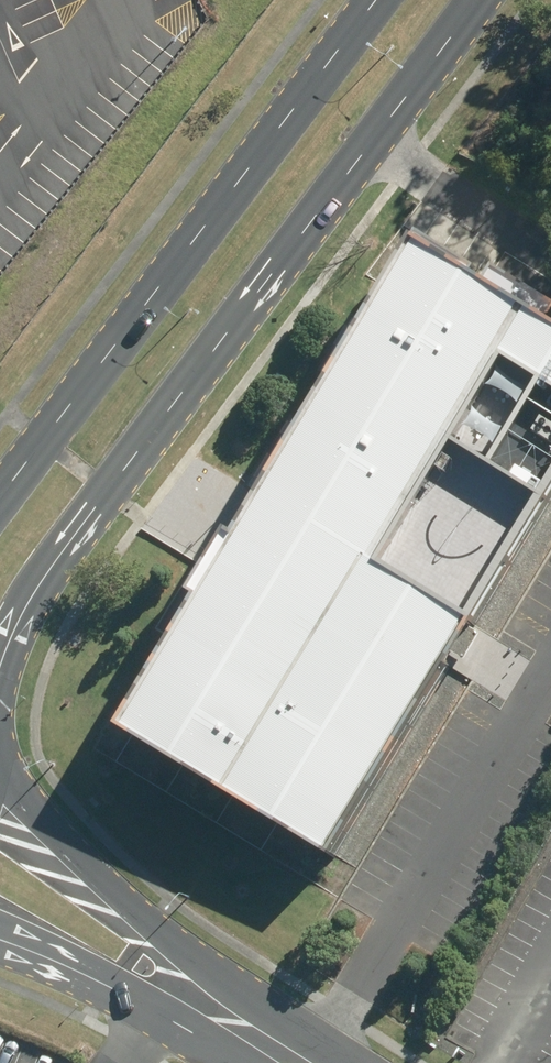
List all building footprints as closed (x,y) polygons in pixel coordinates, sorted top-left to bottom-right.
[(286,417),(206,549),(157,630),(167,636),(110,728),(321,856),(451,643),(550,478),(550,335),(402,245),(295,422),(286,417)]
